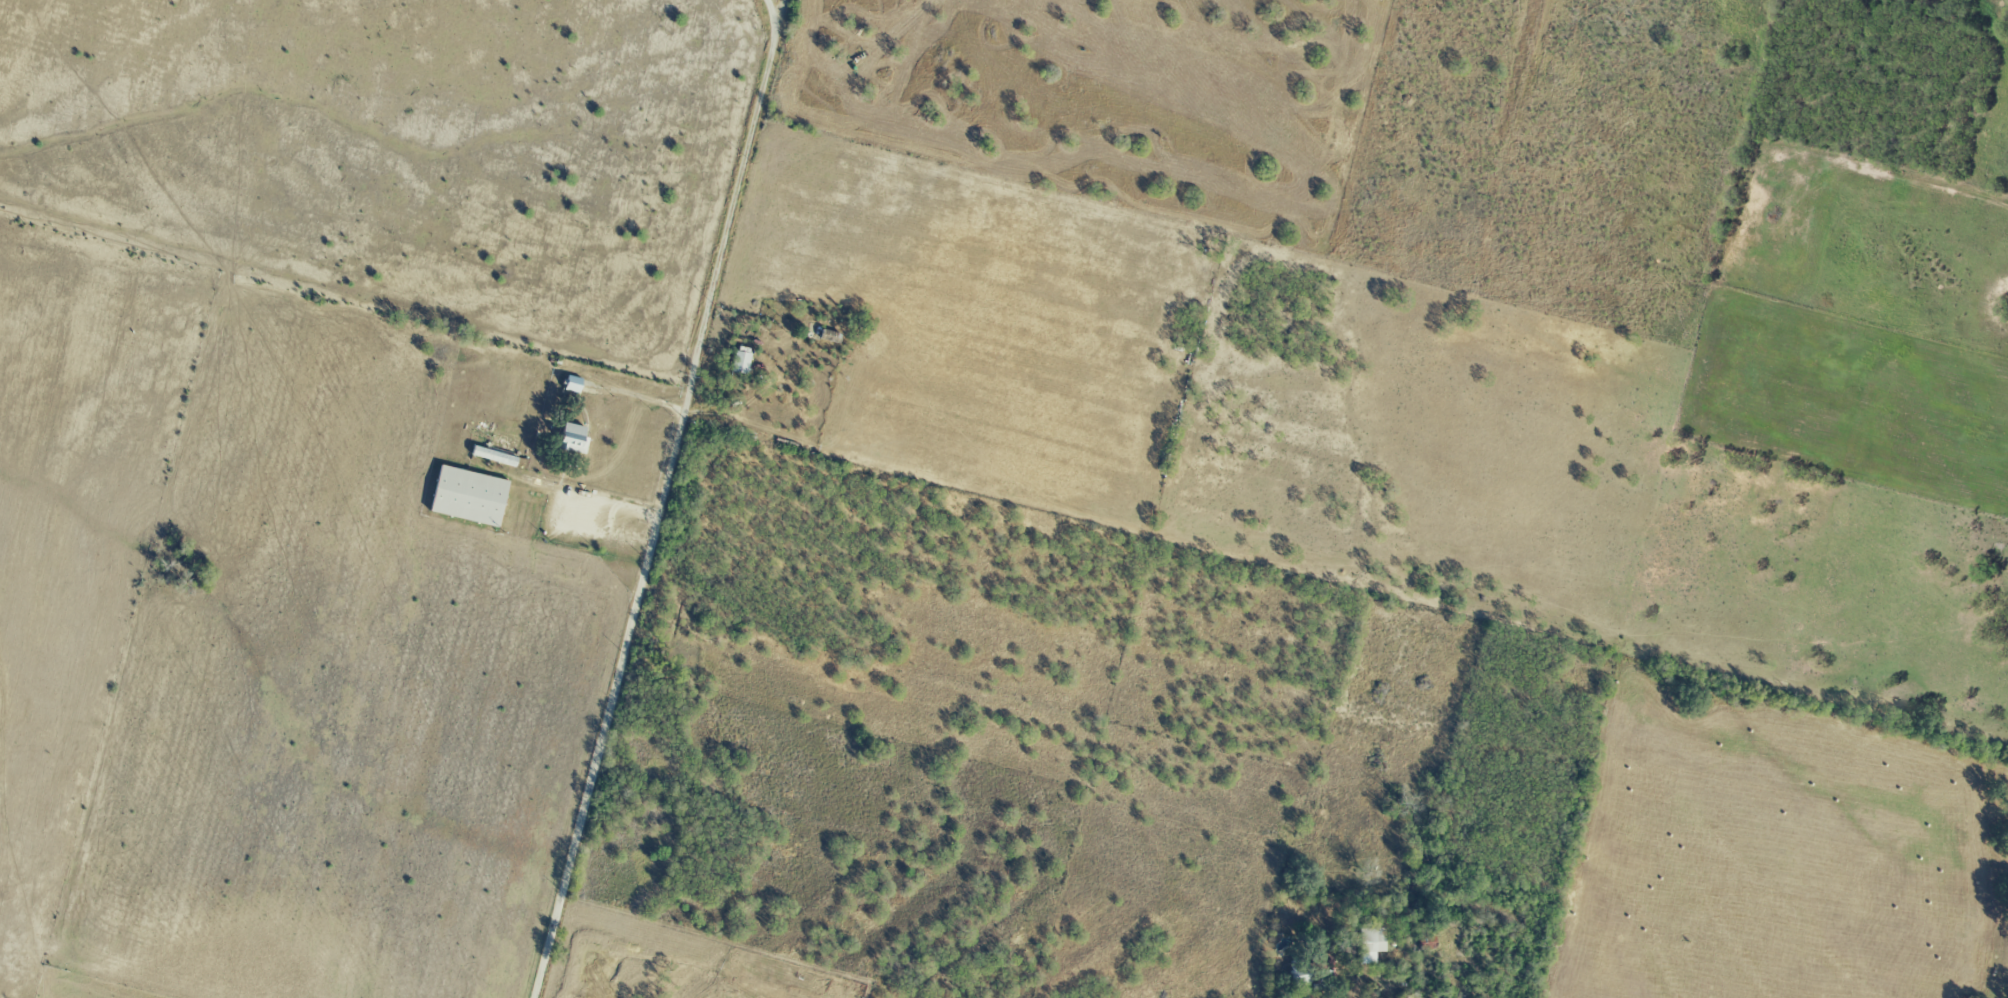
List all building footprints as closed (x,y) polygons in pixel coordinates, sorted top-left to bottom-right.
[(751,354),(734,351),(731,372),(747,375),(751,354)] [(565,424),(559,449),(584,455),(588,438),(583,437),(585,429),(565,424)] [(509,481),(439,465),(429,513),(498,528),(509,481)] [(1384,928),(1359,929),(1360,965),(1375,964),(1375,953),(1385,953),(1384,928)]
